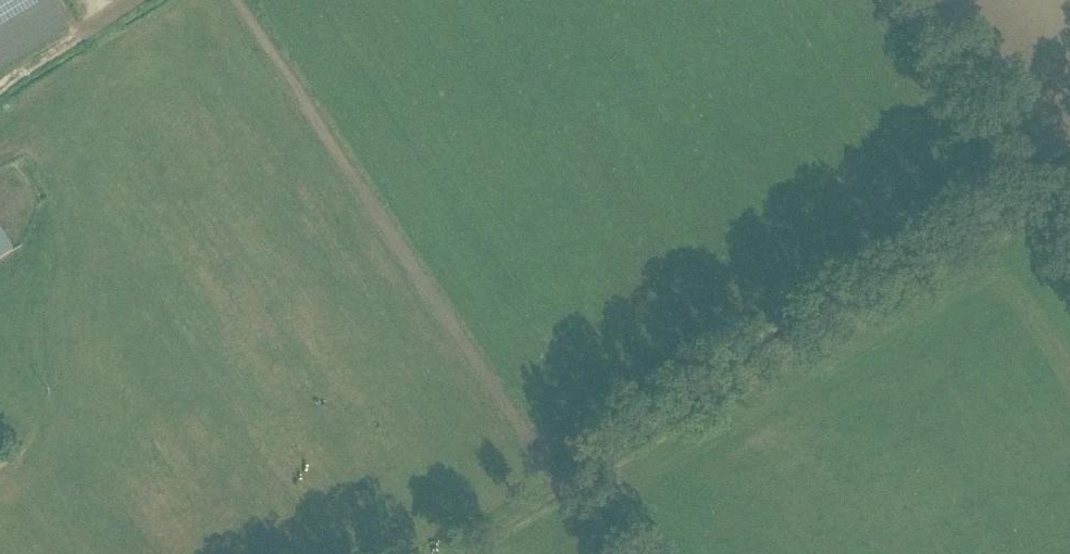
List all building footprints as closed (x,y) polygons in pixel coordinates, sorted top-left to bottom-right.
[(48,0),(0,0),(0,70),(66,29),(48,0)] [(11,252),(0,236),(0,259),(11,252)]
